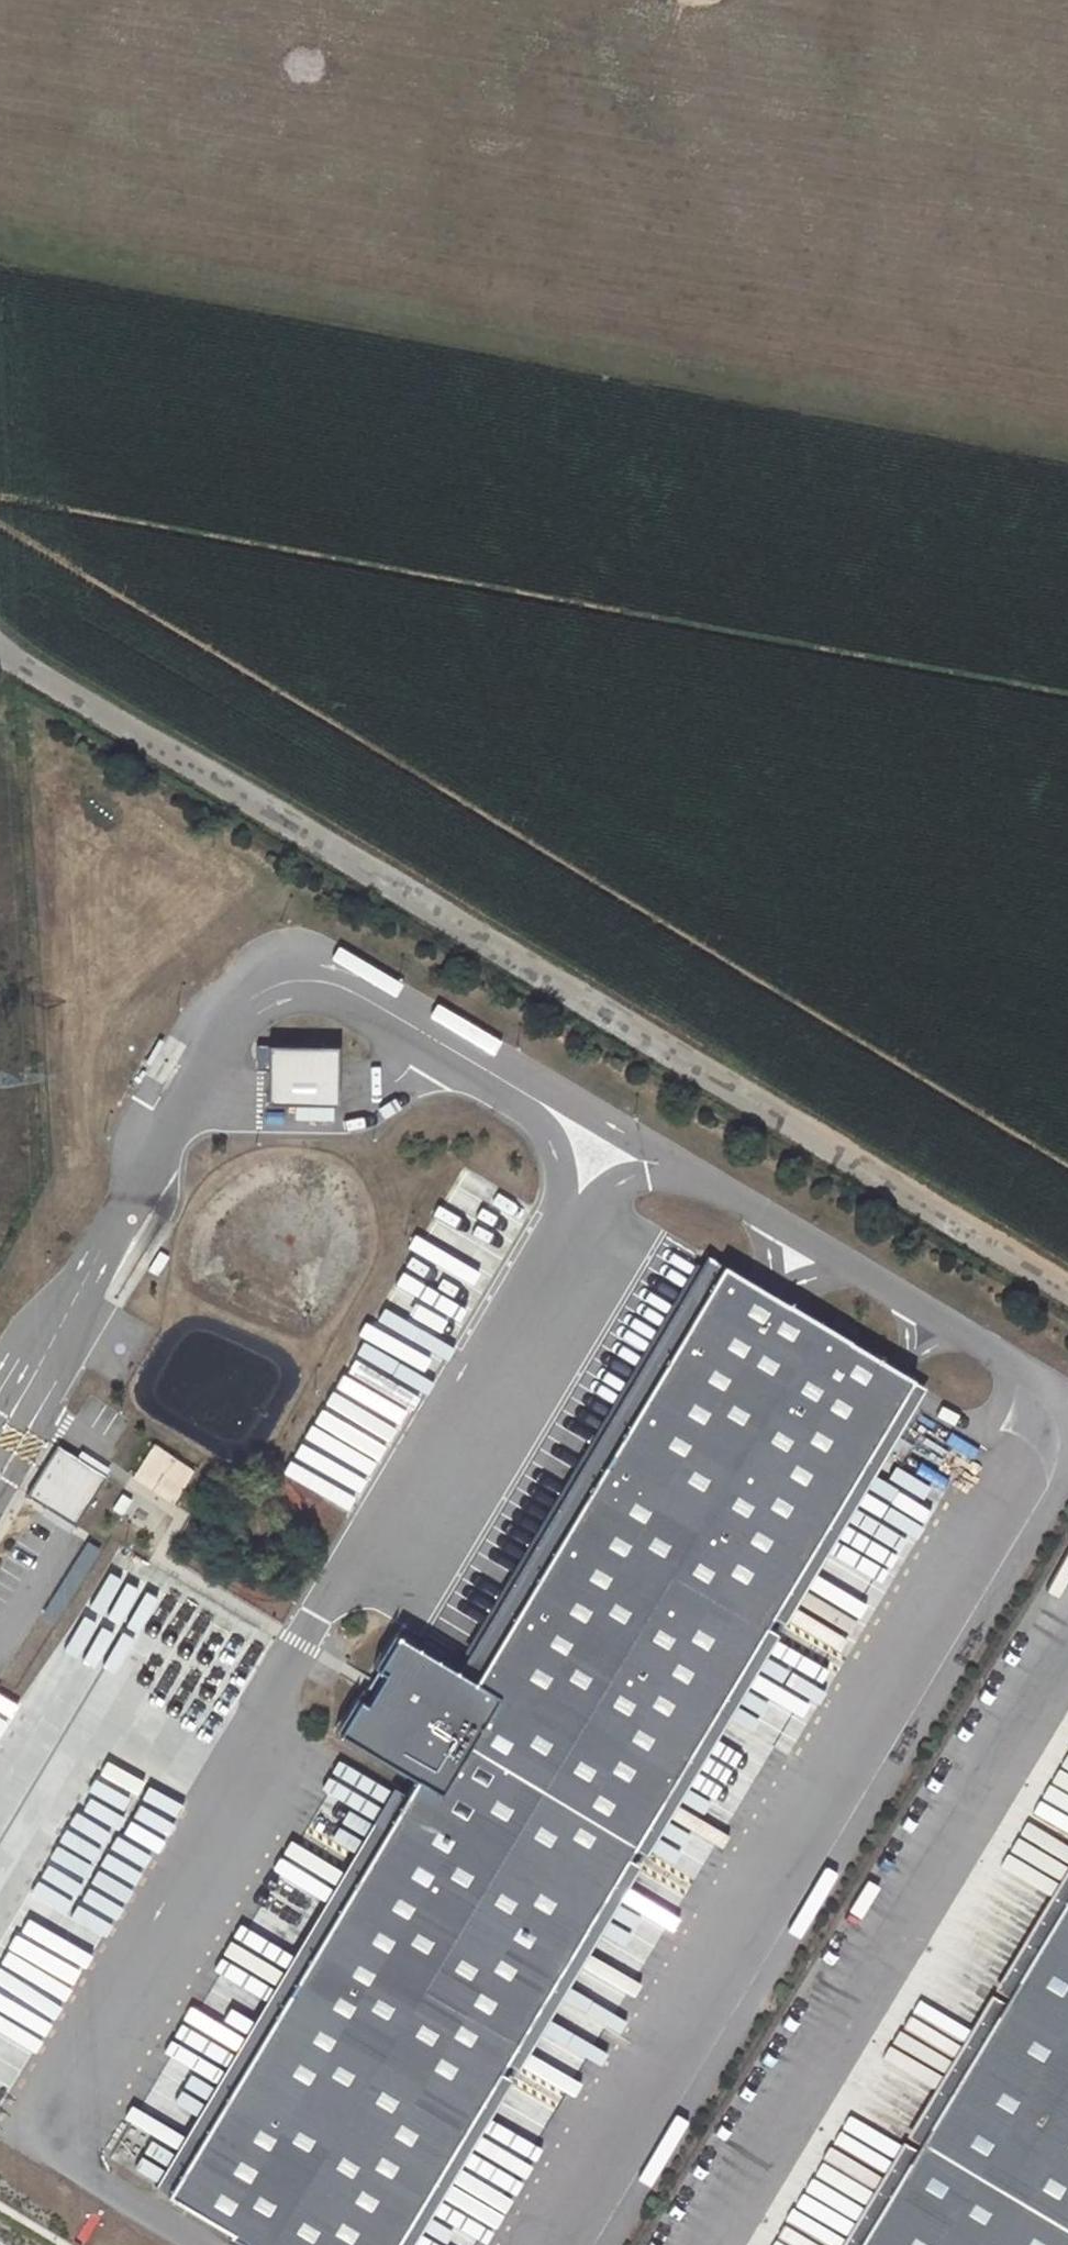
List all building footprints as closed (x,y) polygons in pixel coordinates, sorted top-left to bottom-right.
[(335,1044),(266,1043),(265,1096),(334,1099),(335,1044)] [(726,1267),(478,1681),(397,1632),(375,1668),(384,1673),(374,1689),(367,1703),(361,1700),(341,1733),(419,1780),(170,2193),(255,2244),(395,2244),(914,1380),(726,1267)] [(425,1325),(447,1340),(463,1315),(440,1300),(425,1325)] [(102,1480),(52,1447),(22,1495),(72,1527),(102,1480)] [(864,2244),(1067,2244),(1067,1904),(864,2244)]
